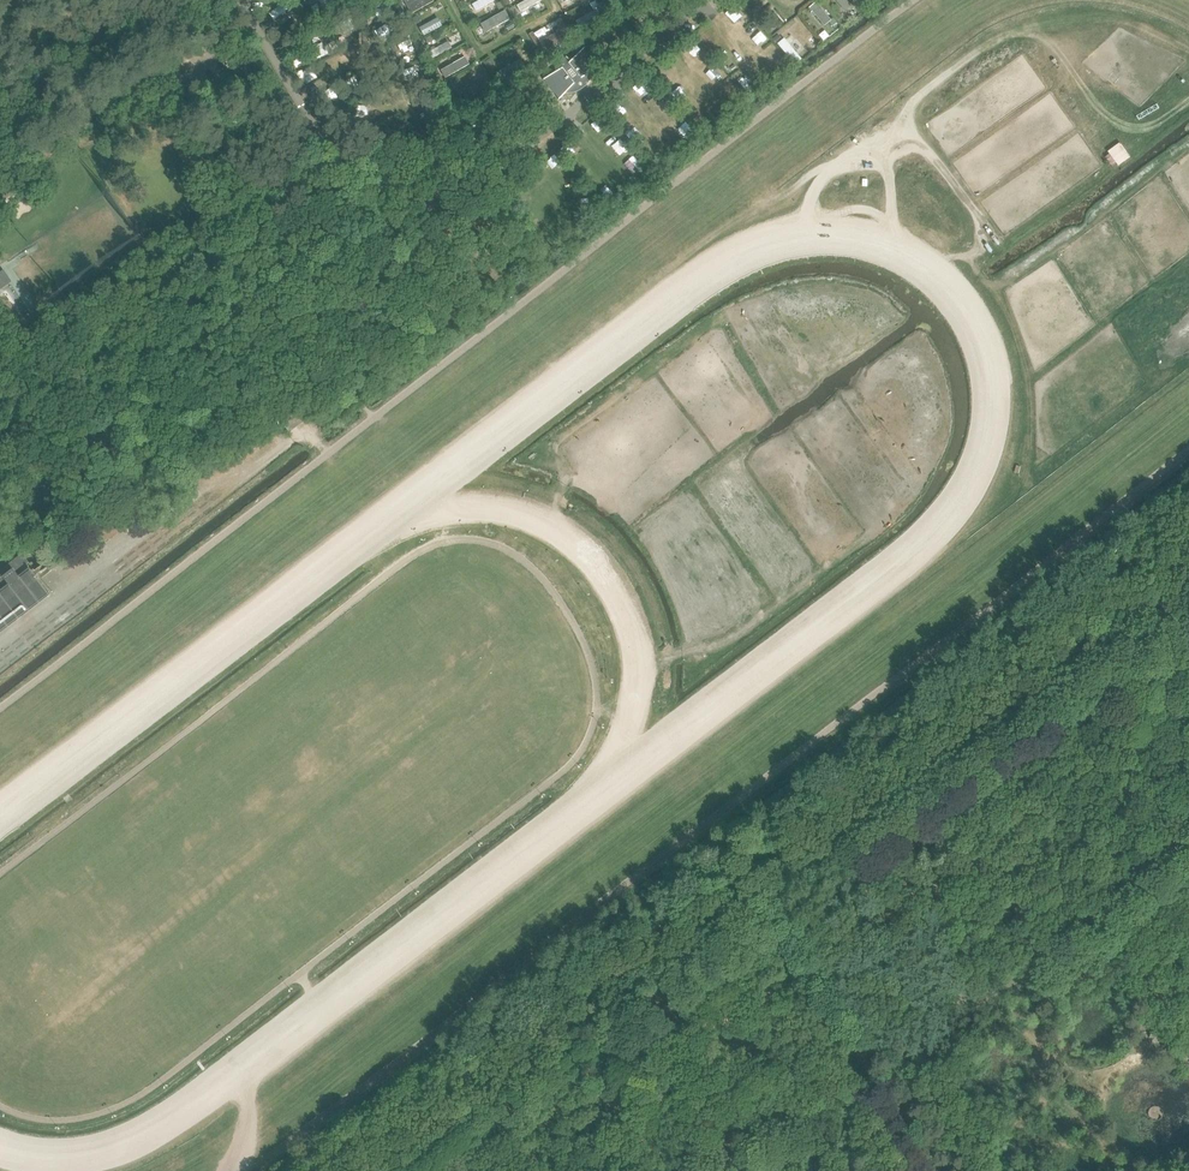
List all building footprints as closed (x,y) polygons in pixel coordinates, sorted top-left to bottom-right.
[(414,0),(404,0),(412,14),(435,1),(434,0),(417,0),(415,1),(414,0)] [(608,9),(621,0),(602,0),(608,9)] [(563,20),(556,24),(560,30),(543,41),(548,49),(572,35),(563,20)] [(574,82),(594,66),(577,48),(563,61),(559,57),(550,66),(553,70),(540,83),(558,101),(574,82)] [(34,573),(21,556),(0,573),(0,631),(50,593),(41,581),(56,570),(49,561),(34,573)]
